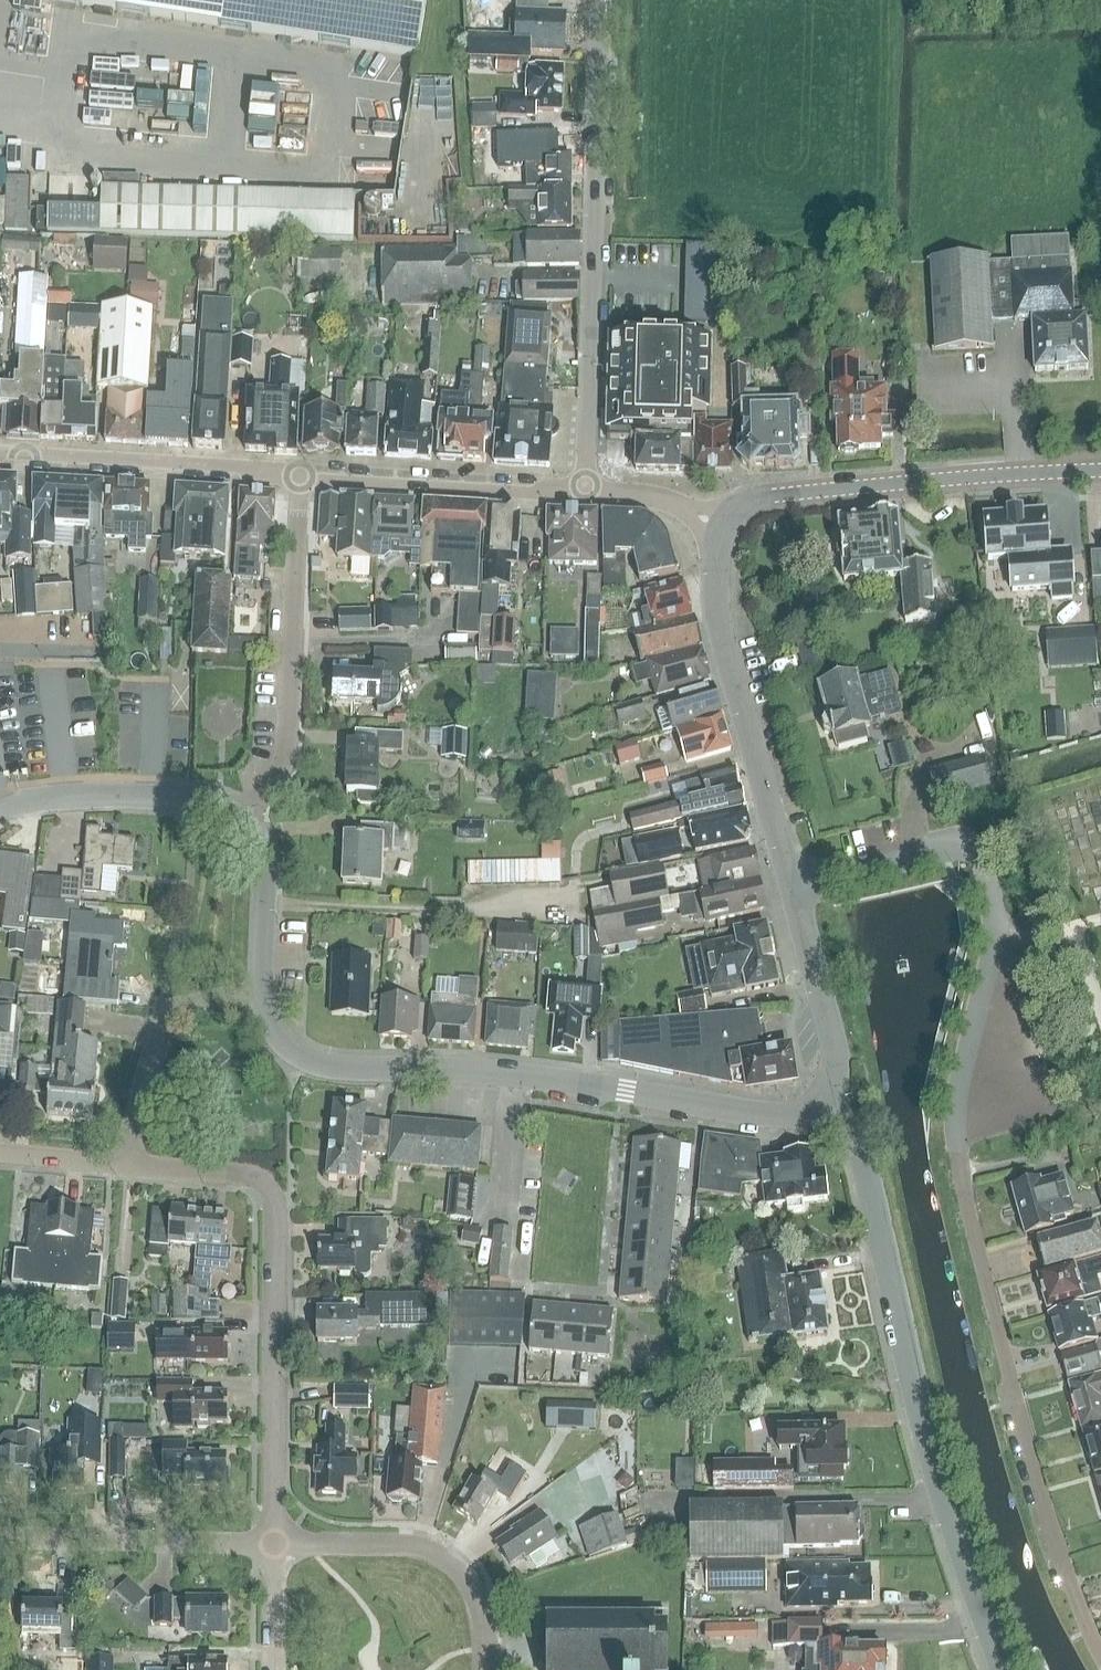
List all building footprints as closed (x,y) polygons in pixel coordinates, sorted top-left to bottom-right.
[(416,58),(426,0),(53,0),(416,58)] [(515,11),(514,36),(468,34),(467,58),(530,60),(530,51),(562,53),(564,14),(548,13),(548,0),(516,0),(515,11)] [(561,113),(563,67),(527,66),(528,60),(496,59),(495,71),(516,72),(516,75),(527,75),(526,96),(499,94),(498,116),(536,118),(536,112),(561,113)] [(169,123),(171,68),(144,67),(142,123),(169,123)] [(174,128),(200,128),(200,115),(214,115),(215,83),(175,82),(174,128)] [(496,128),(495,104),(471,105),(472,129),(496,128)] [(525,188),(571,186),(570,154),(556,155),(555,137),(497,143),(499,164),(525,160),(525,188)] [(29,178),(6,177),(4,231),(27,232),(29,178)] [(47,234),(49,234),(353,242),(354,194),(100,188),(100,210),(48,209),(47,234)] [(524,189),(524,188),(499,189),(499,190),(508,190),(508,205),(537,205),(537,228),(540,229),(570,228),(570,190),(536,190),(536,189),(524,189)] [(46,212),(34,211),(33,234),(44,234),(46,212)] [(526,233),(526,235),(513,235),(513,266),(578,266),(578,233),(526,233)] [(40,239),(30,238),(2,236),(1,251),(39,254),(40,239)] [(1070,272),(1069,259),(1068,237),(1010,240),(1011,262),(987,263),(986,258),(931,261),(935,351),(991,348),(990,318),(1013,317),(1013,322),(1031,321),(1073,319),(1073,318),(1071,272),(1070,272)] [(125,272),(127,241),(94,240),(92,271),(125,272)] [(687,261),(701,261),(701,246),(687,246),(687,261)] [(716,246),(701,246),(701,261),(715,261),(716,246)] [(297,247),(296,279),(340,280),(341,248),(297,247)] [(383,249),(382,304),(469,305),(470,293),(472,293),(472,262),(470,262),(470,259),(453,259),(453,249),(383,249)] [(687,261),(686,276),(701,276),(701,261),(687,261)] [(715,276),(715,261),(701,261),(701,276),(715,276)] [(522,301),(579,301),(579,275),(522,275),(522,285),(516,285),(516,299),(522,299),(522,301)] [(47,278),(18,276),(14,356),(43,358),(47,278)] [(701,276),(686,276),(686,290),(700,291),(701,276)] [(715,291),(715,276),(701,276),(700,291),(715,291)] [(686,290),(686,305),(700,306),(700,291),(686,290)] [(71,292),(48,291),(47,304),(70,305),(71,292)] [(714,306),(715,291),(700,291),(700,306),(714,306)] [(806,292),(806,307),(821,307),(821,292),(806,292)] [(225,408),(231,338),(233,303),(204,301),(192,448),(223,450),(226,408),(225,408)] [(97,389),(108,390),(146,392),(152,309),(102,305),(97,389)] [(685,320),(700,321),(700,306),(686,305),(685,320)] [(714,321),(714,306),(700,306),(700,321),(714,321)] [(559,428),(558,426),(556,424),(554,423),(551,422),(552,411),(554,385),(546,384),(551,315),(510,312),(504,367),(500,408),(497,433),(498,433),(498,435),(496,435),(494,463),(548,466),(550,440),(550,439),(552,439),(554,438),(555,437),(556,436),(557,434),(558,433),(559,430),(559,428)] [(349,315),(312,314),(312,327),(349,328),(349,315)] [(1083,318),(1073,318),(1073,319),(1031,321),(1034,372),(1052,372),(1069,371),(1069,370),(1084,369),(1084,370),(1087,370),(1084,316),(1083,316),(1083,318)] [(425,324),(422,375),(437,376),(440,325),(425,324)] [(194,342),(195,326),(182,325),(181,341),(194,342)] [(251,368),(253,339),(231,337),(229,367),(251,368)] [(693,472),(694,472),(695,441),(690,441),(691,411),(709,411),(710,339),(609,337),(606,439),(637,439),(636,471),(678,472),(678,470),(693,471),(693,472)] [(165,401),(145,400),(145,445),(188,447),(194,342),(182,341),(180,369),(167,368),(165,401)] [(474,375),(487,376),(489,349),(475,348),(474,375)] [(822,398),(820,354),(800,355),(802,399),(822,398)] [(40,437),(44,359),(19,357),(18,379),(14,378),(14,389),(0,388),(0,407),(7,408),(6,436),(40,437)] [(880,438),(894,437),(893,416),(885,416),(885,390),(873,390),(873,384),(857,385),(857,358),(832,358),(833,389),(830,389),(830,427),(837,427),(837,454),(861,453),(861,450),(880,450),(880,438)] [(40,439),(62,440),(65,364),(65,359),(44,359),(40,437),(40,439)] [(289,395),(291,361),(270,360),(268,393),(247,392),(244,450),(267,451),(267,453),(293,455),(297,395),(289,395)] [(462,462),(462,456),(463,437),(465,438),(467,416),(466,416),(468,392),(472,392),(473,375),(470,375),(471,363),(461,362),(459,391),(455,391),(455,395),(441,394),(439,420),(438,420),(436,455),(438,456),(437,460),(462,462)] [(97,399),(89,399),(89,389),(83,389),(84,364),(65,364),(62,440),(96,441),(97,399)] [(803,458),(798,454),(797,439),(808,439),(808,420),(800,420),(799,407),(797,407),(797,403),(785,403),(785,398),(758,399),(758,394),(746,394),(746,390),(749,387),(748,368),(731,368),(733,408),(741,408),(742,438),(736,438),(736,449),(731,449),(731,453),(742,453),(742,460),(740,463),(748,470),(751,466),(788,464),(793,469),(803,458)] [(463,437),(462,456),(483,458),(484,440),(490,440),(491,424),(493,424),(493,417),(477,416),(478,412),(480,412),(482,376),(473,375),(472,392),(468,392),(466,416),(467,416),(465,438),(463,437)] [(397,381),(390,381),(386,428),(384,453),(383,454),(383,457),(429,459),(430,456),(431,436),(431,435),(431,428),(432,428),(434,405),(422,404),(424,383),(397,381)] [(343,433),(346,385),(336,384),(334,412),(306,410),(304,450),(337,452),(338,437),(343,433)] [(383,416),(385,387),(366,386),(365,414),(347,413),(347,421),(345,454),(375,456),(377,423),(378,423),(378,416),(383,416)] [(145,400),(146,392),(108,390),(105,442),(145,445),(145,400)] [(706,418),(696,418),(695,441),(694,472),(730,473),(731,449),(731,425),(705,424),(706,418)] [(0,476),(0,544),(6,544),(6,557),(30,557),(30,538),(31,515),(15,515),(16,477),(0,476)] [(101,529),(101,515),(103,483),(33,479),(31,538),(34,538),(34,547),(53,549),(55,529),(73,530),(71,550),(72,550),(73,572),(74,572),(77,617),(91,616),(93,639),(108,638),(106,615),(103,571),(104,570),(103,529),(101,529)] [(149,485),(103,483),(101,515),(104,515),(104,538),(129,538),(128,551),(145,552),(145,539),(151,539),(151,518),(148,515),(149,485)] [(228,520),(230,491),(175,487),(173,515),(177,516),(175,537),(162,536),(160,564),(175,565),(175,555),(225,558),(227,520),(228,520)] [(235,545),(233,578),(247,579),(257,579),(259,580),(260,565),(251,564),(253,547),(271,549),(275,495),(240,493),(236,545),(235,545)] [(336,557),(375,559),(375,558),(369,558),(372,499),(320,496),(318,537),(337,538),(336,557)] [(411,501),(372,499),(369,558),(375,558),(375,559),(383,559),(390,553),(390,542),(399,543),(399,549),(420,550),(421,530),(410,529),(411,501)] [(456,634),(478,635),(483,586),(481,586),(486,505),(422,501),(421,530),(420,550),(419,569),(431,570),(430,593),(458,595),(456,634)] [(515,507),(486,505),(481,586),(483,586),(478,635),(479,635),(478,652),(492,653),(492,665),(513,667),(515,620),(496,619),(498,589),(509,589),(510,568),(518,568),(521,514),(515,507)] [(598,514),(598,510),(592,510),(592,512),(579,511),(579,510),(564,510),(563,511),(550,511),(550,509),(546,509),(546,539),(548,539),(548,564),(596,565),(597,514),(598,514)] [(625,556),(633,556),(627,540),(636,541),(656,522),(652,522),(645,518),(638,518),(638,515),(617,514),(615,511),(607,511),(606,513),(601,513),(601,514),(600,514),(600,516),(601,517),(603,592),(626,593),(625,556)] [(1070,588),(1071,588),(1069,551),(1047,553),(1044,515),(1023,517),(1022,515),(1005,516),(1006,518),(984,519),(987,560),(1009,559),(1011,592),(1050,590),(1051,600),(1071,599),(1070,588)] [(897,516),(867,519),(873,579),(901,576),(905,623),(935,620),(930,564),(901,567),(897,516)] [(873,579),(867,519),(838,522),(844,582),(873,579)] [(657,527),(656,522),(636,541),(627,540),(633,556),(638,581),(676,572),(675,569),(678,567),(676,559),(672,558),(667,538),(664,537),(663,529),(657,527)] [(33,571),(12,572),(15,617),(35,616),(33,571)] [(598,668),(599,635),(599,609),(600,577),(586,576),(586,610),(584,610),(583,668),(598,668)] [(235,578),(234,588),(256,589),(257,579),(247,579),(235,578)] [(1100,601),(1100,578),(1091,578),(1092,602),(1100,601)] [(226,656),(230,581),(196,579),(192,654),(226,656)] [(158,581),(139,580),(137,621),(156,622),(158,581)] [(641,614),(644,628),(691,616),(689,611),(690,610),(684,586),(683,586),(682,581),(679,582),(632,594),(633,598),(639,595),(643,596),(648,612),(641,614)] [(70,585),(34,588),(36,616),(72,613),(70,585)] [(415,608),(373,608),(373,630),(391,630),(391,628),(415,628),(415,608)] [(355,620),(339,621),(339,632),(370,631),(370,609),(355,610),(355,620)] [(984,626),(984,610),(964,611),(965,627),(984,626)] [(639,662),(701,648),(692,617),(691,617),(691,616),(644,628),(631,631),(639,662)] [(1094,628),(1045,631),(1047,669),(1096,666),(1094,628)] [(578,638),(550,638),(550,657),(578,657),(578,638)] [(794,645),(801,671),(822,665),(816,640),(794,645)] [(476,645),(444,646),(444,665),(476,665),(476,645)] [(710,682),(701,648),(639,662),(640,663),(644,662),(645,666),(631,670),(636,686),(650,682),(655,698),(710,682)] [(388,710),(395,706),(400,696),(401,686),(397,677),(407,672),(409,672),(409,668),(411,668),(411,665),(412,652),(373,651),(373,676),(333,675),(333,702),(377,703),(377,711),(376,711),(376,713),(380,713),(388,710)] [(473,667),(474,683),(494,683),(494,666),(473,667)] [(531,718),(560,719),(561,672),(532,671),(531,718)] [(901,712),(899,703),(891,672),(857,681),(856,676),(818,687),(826,716),(821,724),(824,733),(829,735),(831,740),(833,739),(836,748),(868,739),(866,729),(871,727),(870,722),(884,718),(887,721),(899,717),(901,712)] [(664,709),(658,710),(656,715),(661,732),(670,730),(670,732),(676,730),(676,728),(720,715),(712,686),(661,701),(664,709)] [(640,701),(613,708),(619,727),(646,719),(640,701)] [(1068,710),(1051,711),(1052,737),(1070,736),(1068,710)] [(404,711),(394,711),(394,716),(387,716),(387,724),(404,724),(404,711)] [(676,728),(676,730),(685,763),(704,758),(731,751),(721,715),(720,716),(720,715),(676,728)] [(435,731),(435,741),(441,741),(441,758),(465,759),(466,731),(442,730),(442,731),(435,731)] [(402,752),(402,733),(374,732),(374,745),(348,744),(346,791),(355,791),(355,800),(360,805),(376,805),(381,801),(381,790),(377,787),(376,786),(377,751),(402,752)] [(635,743),(614,748),(619,766),(640,760),(635,743)] [(989,789),(981,758),(929,771),(937,803),(989,789)] [(641,771),(644,785),(666,779),(663,765),(641,771)] [(727,811),(744,806),(740,787),(739,787),(736,769),(701,780),(684,784),(689,801),(629,817),(632,832),(682,820),(727,811)] [(552,794),(572,793),(570,772),(551,774),(552,794)] [(742,810),(688,822),(677,824),(679,835),(690,833),(694,853),(745,842),(750,836),(744,809),(742,809),(742,810)] [(456,841),(483,841),(484,822),(457,821),(456,841)] [(360,824),(359,837),(343,836),(341,883),(382,884),(383,850),(392,851),(393,825),(360,824)] [(131,870),(134,840),(100,836),(100,828),(87,827),(82,873),(62,871),(59,902),(80,904),(81,893),(100,895),(103,867),(131,870)] [(677,831),(632,840),(638,867),(683,858),(677,831)] [(705,892),(703,893),(759,883),(753,851),(700,862),(705,892)] [(32,864),(18,862),(19,859),(0,857),(0,894),(12,896),(12,902),(27,904),(32,864)] [(467,886),(561,884),(560,861),(466,863),(467,886)] [(657,901),(668,899),(662,867),(608,875),(610,889),(589,892),(592,913),(595,913),(657,901)] [(701,893),(686,896),(677,898),(681,921),(691,919),(691,923),(703,921),(704,926),(718,924),(717,920),(760,912),(763,906),(759,883),(703,893),(702,894),(701,893)] [(34,900),(32,919),(63,922),(64,903),(34,900)] [(663,928),(657,901),(595,913),(592,913),(598,951),(637,943),(635,934),(663,928)] [(119,947),(121,926),(93,923),(94,917),(73,915),(65,1000),(105,1004),(107,985),(92,983),(95,944),(119,947)] [(401,922),(387,921),(385,941),(399,942),(401,922)] [(485,933),(485,922),(469,922),(469,933),(485,933)] [(538,925),(497,923),(495,952),(536,955),(538,925)] [(744,992),(779,985),(778,982),(777,982),(767,929),(768,929),(767,925),(733,932),(735,940),(700,947),(708,990),(710,998),(744,991),(744,992)] [(588,959),(588,928),(573,928),(573,960),(588,959)] [(24,935),(9,934),(7,953),(22,954),(24,935)] [(43,956),(46,938),(33,936),(30,954),(43,956)] [(412,960),(427,960),(428,938),(414,937),(412,960)] [(365,1016),(368,958),(332,956),(329,1014),(365,1016)] [(458,978),(457,998),(431,996),(430,1007),(427,1042),(472,1045),(474,1010),(475,999),(477,980),(458,978)] [(0,984),(0,999),(14,1001),(16,986),(0,984)] [(598,1015),(600,989),(548,985),(546,1011),(554,1011),(551,1051),(573,1053),(574,1042),(579,1042),(581,1014),(598,1015)] [(680,1018),(706,1013),(702,991),(676,997),(680,1018)] [(416,1033),(418,1002),(381,999),(378,1037),(411,1040),(411,1032),(416,1033)] [(535,1008),(504,1005),(488,1003),(487,1017),(485,1045),(526,1049),(527,1038),(532,1038),(535,1008)] [(58,1004),(56,1030),(52,1073),(41,1072),(41,1080),(36,1079),(37,1068),(20,1066),(18,1093),(48,1096),(46,1115),(91,1119),(95,1087),(92,1087),(96,1045),(81,1043),(85,1006),(58,1004)] [(11,1006),(0,1005),(0,1035),(8,1036),(11,1006)] [(752,1088),(753,1088),(748,1056),(762,1054),(757,1013),(703,1017),(703,1016),(620,1025),(624,1064),(677,1073),(677,1074),(752,1088)] [(788,1049),(762,1054),(748,1056),(753,1088),(793,1081),(788,1049)] [(375,1097),(375,1088),(364,1088),(363,1097),(375,1097)] [(375,1137),(376,1123),(362,1121),(364,1106),(333,1103),(330,1132),(346,1134),(345,1143),(360,1145),(361,1135),(375,1137)] [(392,1120),(392,1124),(387,1157),(387,1165),(408,1167),(476,1174),(477,1169),(480,1132),(481,1128),(392,1120)] [(375,1137),(361,1135),(360,1145),(345,1143),(346,1134),(330,1132),(326,1177),(358,1180),(360,1155),(387,1157),(392,1124),(376,1123),(375,1137)] [(492,1133),(480,1132),(477,1169),(489,1170),(492,1133)] [(741,1186),(760,1184),(758,1162),(761,1162),(758,1143),(703,1135),(701,1159),(696,1193),(739,1199),(741,1186)] [(633,1140),(630,1167),(677,1171),(679,1144),(633,1140)] [(785,1159),(761,1162),(758,1162),(760,1184),(763,1206),(786,1203),(787,1214),(803,1212),(801,1201),(826,1198),(823,1171),(814,1172),(812,1153),(784,1156),(785,1159)] [(675,1198),(677,1171),(630,1167),(628,1193),(675,1198)] [(1064,1217),(1073,1215),(1062,1176),(1040,1183),(1039,1181),(1011,1190),(1024,1236),(1053,1227),(1053,1225),(1065,1222),(1064,1217)] [(477,1180),(449,1177),(445,1218),(473,1220),(477,1180)] [(628,1193),(626,1220),(672,1224),(675,1198),(628,1193)] [(30,1207),(27,1244),(58,1247),(62,1207),(47,1205),(47,1208),(30,1207)] [(167,1243),(196,1246),(198,1214),(183,1212),(184,1207),(170,1206),(170,1212),(152,1211),(148,1258),(166,1259),(167,1243)] [(78,1208),(62,1207),(58,1247),(90,1250),(94,1213),(78,1211),(78,1208)] [(227,1216),(198,1214),(196,1246),(194,1261),(229,1264),(231,1248),(225,1248),(227,1216)] [(369,1274),(370,1257),(378,1257),(378,1250),(386,1250),(386,1221),(338,1220),(337,1240),(317,1240),(317,1270),(337,1270),(337,1273),(350,1274),(350,1271),(353,1271),(353,1273),(357,1277),(366,1277),(369,1274)] [(670,1251),(672,1224),(626,1220),(623,1247),(670,1251)] [(1036,1239),(1044,1271),(1100,1255),(1100,1241),(1096,1222),(1036,1239)] [(479,1245),(481,1229),(464,1227),(461,1242),(479,1245)] [(508,1283),(513,1231),(493,1229),(488,1281),(508,1283)] [(58,1247),(27,1244),(26,1252),(14,1251),(11,1284),(55,1288),(58,1247)] [(90,1250),(58,1247),(55,1288),(98,1292),(102,1260),(90,1258),(90,1250)] [(623,1247),(621,1274),(668,1278),(670,1251),(623,1247)] [(790,1339),(826,1334),(824,1313),(825,1313),(823,1298),(822,1298),(819,1276),(815,1276),(815,1278),(787,1282),(784,1259),(783,1259),(782,1256),(744,1262),(737,1262),(748,1343),(790,1338),(790,1339)] [(1074,1267),(1037,1277),(1046,1311),(1084,1300),(1084,1299),(1100,1295),(1100,1292),(1097,1278),(1100,1277),(1100,1257),(1074,1265),(1074,1267)] [(665,1304),(668,1278),(621,1274),(618,1300),(665,1304)] [(109,1320),(124,1321),(127,1281),(112,1280),(109,1320)] [(247,1291),(239,1284),(232,1292),(240,1299),(247,1291)] [(219,1320),(219,1301),(200,1301),(200,1290),(173,1290),(173,1320),(219,1320)] [(523,1329),(525,1295),(449,1292),(447,1326),(523,1329)] [(36,1295),(34,1310),(50,1312),(51,1296),(36,1295)] [(436,1295),(405,1295),(364,1295),(364,1312),(357,1312),(357,1310),(316,1310),(316,1342),(357,1342),(357,1329),(379,1329),(379,1327),(436,1327),(436,1295)] [(165,1297),(151,1297),(151,1312),(165,1312),(165,1297)] [(1081,1306),(1081,1305),(1047,1315),(1058,1353),(1096,1342),(1090,1321),(1100,1318),(1100,1300),(1081,1306)] [(555,1353),(559,1307),(532,1304),(528,1351),(555,1353)] [(555,1353),(581,1356),(586,1309),(559,1307),(555,1353)] [(612,1311),(586,1309),(581,1356),(608,1358),(612,1311)] [(135,1324),(107,1324),(107,1352),(135,1352),(135,1324)] [(227,1332),(191,1332),(156,1332),(155,1362),(190,1362),(227,1362),(227,1332)] [(1097,1355),(1100,1354),(1100,1341),(1095,1343),(1095,1347),(1059,1357),(1066,1380),(1100,1371),(1100,1369),(1097,1355)] [(1068,1385),(1080,1430),(1100,1425),(1100,1376),(1068,1385)] [(211,1424),(226,1424),(226,1393),(192,1393),(192,1381),(156,1381),(156,1403),(173,1403),(173,1428),(192,1428),(192,1423),(196,1423),(196,1428),(211,1428),(211,1424)] [(370,1410),(370,1386),(333,1386),(333,1410),(370,1410)] [(437,1467),(444,1391),(412,1388),(408,1438),(396,1437),(394,1461),(388,1461),(385,1498),(387,1498),(390,1502),(399,1503),(402,1500),(418,1501),(421,1465),(437,1467)] [(69,1422),(69,1434),(68,1452),(50,1451),(49,1466),(54,1466),(53,1490),(83,1491),(84,1453),(100,1454),(100,1423),(69,1422)] [(111,1426),(111,1438),(126,1438),(126,1426),(111,1426)] [(342,1477),(355,1478),(354,1457),(343,1457),(344,1428),(326,1427),(325,1450),(316,1449),(315,1462),(313,1462),(313,1475),(316,1475),(316,1493),(342,1494),(342,1477)] [(1080,1433),(1093,1475),(1100,1472),(1100,1427),(1080,1433)] [(844,1448),(843,1428),(782,1429),(782,1449),(796,1449),(797,1479),(842,1478),(842,1470),(845,1470),(845,1448),(844,1448)] [(23,1489),(24,1465),(38,1465),(39,1435),(8,1434),(4,1436),(0,1439),(0,1488),(23,1489)] [(108,1441),(108,1480),(125,1480),(125,1441),(108,1441)] [(198,1483),(221,1483),(221,1455),(201,1455),(201,1452),(186,1452),(186,1443),(163,1443),(163,1476),(185,1476),(185,1486),(198,1486),(198,1483)] [(793,1490),(793,1472),(773,1472),(773,1463),(712,1463),(712,1491),(793,1490)] [(508,1503),(512,1498),(516,1491),(526,1474),(509,1464),(500,1480),(485,1471),(478,1482),(472,1478),(452,1510),(476,1525),(495,1494),(508,1503)] [(155,1502),(133,1502),(133,1514),(155,1514),(155,1502)] [(859,1541),(859,1538),(859,1510),(857,1510),(857,1507),(794,1508),(794,1509),(782,1510),(782,1505),(688,1506),(689,1562),(782,1560),(782,1548),(839,1548),(839,1546),(859,1545),(859,1540),(859,1541)] [(537,1509),(508,1531),(511,1535),(495,1545),(509,1566),(521,1557),(523,1560),(528,1557),(536,1569),(548,1560),(539,1549),(556,1536),(537,1509)] [(617,1516),(579,1528),(588,1558),(626,1545),(617,1516)] [(837,1605),(872,1604),(871,1582),(869,1582),(869,1568),(848,1568),(848,1564),(821,1564),(786,1564),(786,1565),(786,1609),(817,1608),(837,1608),(837,1605)] [(705,1566),(706,1594),(765,1593),(765,1565),(705,1566)] [(105,1601),(116,1589),(101,1576),(90,1587),(105,1601)] [(185,1621),(185,1632),(226,1632),(226,1599),(185,1599),(185,1601),(171,1601),(171,1598),(154,1598),(154,1625),(172,1625),(172,1621),(185,1621)] [(74,1650),(76,1612),(63,1612),(63,1605),(22,1604),(21,1634),(61,1635),(60,1650),(74,1650)] [(667,1619),(545,1617),(545,1669),(666,1669),(667,1619)] [(762,1620),(710,1622),(711,1639),(762,1637),(762,1620)] [(806,1649),(804,1649),(804,1669),(884,1669),(883,1648),(859,1649),(859,1645),(822,1645),(822,1622),(786,1622),(786,1623),(772,1623),(772,1647),(806,1647),(806,1649)] [(113,1658),(86,1658),(86,1669),(112,1669),(113,1658)] [(187,1658),(184,1658),(184,1660),(167,1660),(167,1669),(227,1669),(227,1660),(204,1660),(204,1658),(187,1658)]
